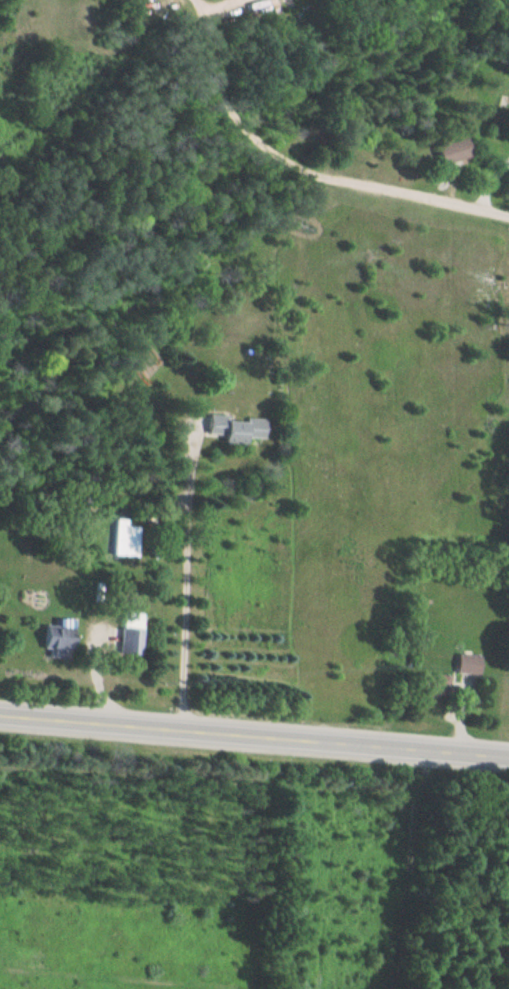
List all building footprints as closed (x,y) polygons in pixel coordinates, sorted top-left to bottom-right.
[(432,146),(438,166),(467,158),(462,138),(432,146)] [(265,419),(205,416),(204,434),(219,434),(219,444),(244,446),(245,437),(264,438),(265,419)] [(140,654),(140,619),(124,619),(123,654),(140,654)] [(72,626),(40,626),(40,649),(72,649),(72,626)] [(476,655),(452,655),(452,674),(476,674),(476,655)]
